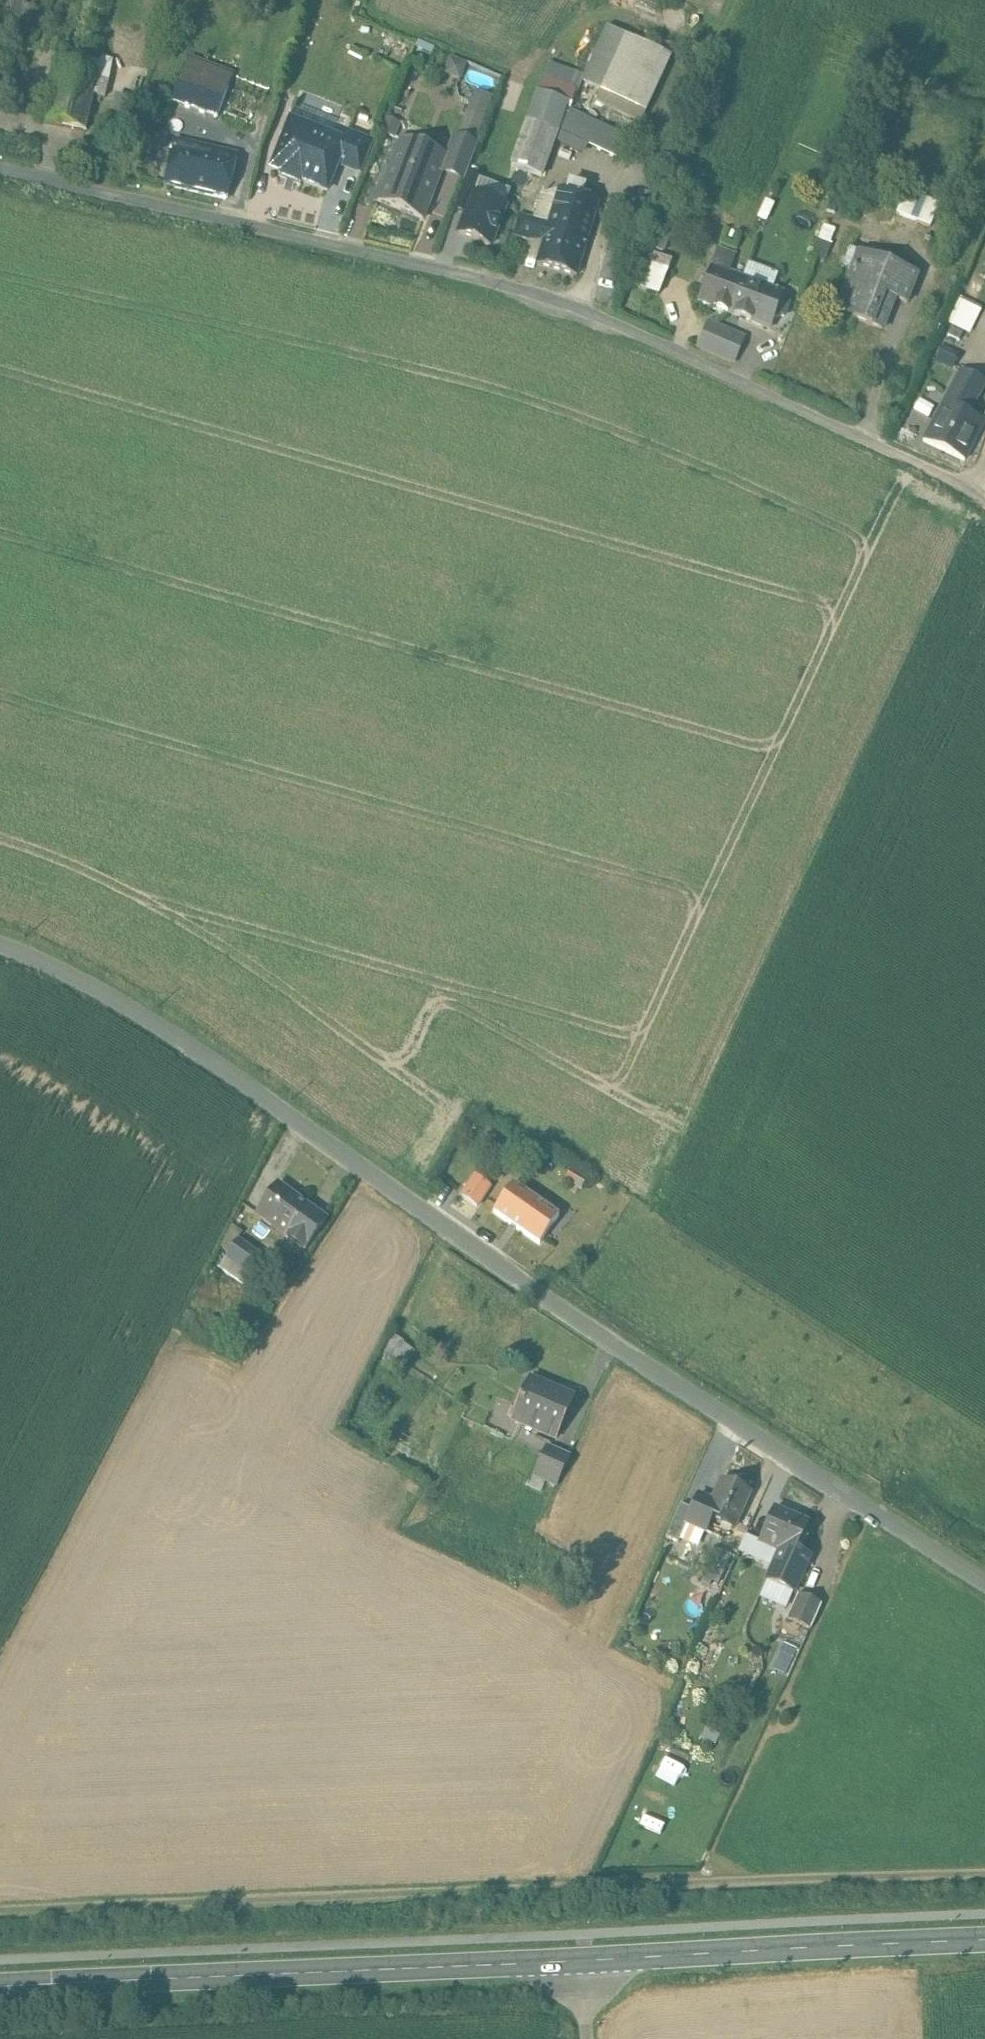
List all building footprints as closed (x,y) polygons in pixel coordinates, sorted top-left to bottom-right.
[(21,18),(26,0),(0,0),(0,13),(21,18)] [(671,56),(608,27),(583,81),(601,90),(645,110),(671,56)] [(96,80),(92,95),(98,97),(107,58),(63,48),(58,71),(96,80)] [(448,54),(442,70),(459,77),(466,61),(448,54)] [(233,74),(200,61),(195,75),(227,88),(233,74)] [(92,95),(96,80),(58,71),(57,71),(45,122),(84,131),(92,95)] [(195,75),(183,71),(171,102),(216,118),(227,88),(195,75)] [(473,88),(458,128),(476,135),(491,94),(473,88)] [(645,110),(601,90),(596,101),(640,121),(645,110)] [(592,120),(568,102),(567,103),(537,92),(532,107),(562,118),(557,131),(555,139),(589,154),(592,147),(585,143),(595,123),(591,121),(592,120)] [(562,118),(532,107),(527,120),(557,131),(562,118)] [(385,116),(380,132),(395,136),(399,119),(385,116)] [(557,131),(527,120),(511,166),(541,177),(555,139),(557,131)] [(634,142),(595,123),(585,143),(592,147),(625,162),(634,142)] [(305,128),(302,137),(286,130),(271,168),(327,190),(338,164),(345,144),(344,143),(305,128)] [(371,143),(348,134),(344,143),(345,144),(338,164),(360,172),(371,143)] [(477,146),(454,137),(447,156),(441,171),(464,179),(466,175),(477,146)] [(447,156),(401,138),(377,200),(423,218),(441,171),(447,156)] [(202,148),(175,141),(169,162),(164,161),(163,166),(168,168),(164,183),(193,189),(202,148)] [(235,156),(202,148),(193,189),(225,197),(235,156)] [(480,180),(466,175),(464,179),(454,208),(466,213),(473,196),(474,196),(480,180)] [(584,187),(569,183),(567,192),(582,196),(584,187)] [(937,203),(902,189),(893,213),(927,226),(937,203)] [(560,190),(558,190),(544,193),(543,192),(542,192),(542,194),(541,194),(534,219),(548,223),(546,229),(587,241),(599,201),(582,196),(567,192),(560,190)] [(474,196),(473,196),(466,213),(459,233),(490,245),(504,207),(474,196)] [(534,219),(520,216),(515,235),(542,242),(546,229),(548,223),(534,219)] [(811,250),(826,255),(835,227),(820,222),(811,250)] [(587,241),(546,229),(542,242),(536,262),(577,274),(587,241)] [(733,252),(717,246),(697,299),(740,315),(752,281),(726,271),(733,252)] [(669,259),(641,248),(628,283),(655,294),(669,259)] [(864,254),(849,248),(843,265),(849,267),(858,271),(864,254)] [(918,275),(864,254),(858,271),(849,267),(849,269),(851,270),(844,288),(846,289),(841,302),(856,308),(853,316),(882,327),(894,296),(907,302),(918,275)] [(742,273),(771,284),(776,270),(747,259),(742,273)] [(783,292),(752,281),(740,315),(769,326),(783,292)] [(970,330),(980,304),(960,297),(951,324),(970,330)] [(744,337),(709,322),(699,345),(734,360),(744,337)] [(937,354),(956,363),(963,348),(944,339),(937,354)] [(983,380),(961,368),(944,400),(966,411),(983,380)] [(966,411),(944,400),(925,438),(963,456),(982,419),(966,411)] [(588,1176),(571,1167),(566,1176),(582,1186),(588,1176)] [(477,1173),(463,1193),(476,1202),(490,1183),(477,1173)] [(327,1218),(278,1182),(257,1211),(306,1247),(327,1218)] [(512,1182),(489,1215),(508,1228),(532,1194),(512,1182)] [(532,1194),(508,1228),(533,1246),(557,1212),(532,1194)] [(265,1256),(238,1237),(227,1253),(227,1254),(253,1272),(265,1256)] [(253,1272),(227,1254),(220,1264),(245,1282),(253,1272)] [(389,1329),(375,1348),(387,1357),(394,1348),(389,1344),(397,1334),(389,1329)] [(414,1347),(397,1334),(389,1344),(394,1348),(407,1357),(414,1347)] [(573,1394),(528,1375),(512,1415),(556,1434),(573,1394)] [(558,1448),(546,1443),(534,1471),(545,1476),(558,1448)] [(558,1448),(545,1476),(558,1481),(570,1454),(558,1448)] [(749,1492),(723,1480),(706,1515),(733,1528),(749,1492)] [(809,1523),(774,1507),(760,1539),(761,1540),(753,1556),(773,1565),(780,1548),(794,1555),(795,1553),(809,1523)] [(715,1532),(691,1521),(685,1533),(709,1545),(715,1532)] [(730,1554),(715,1547),(705,1569),(720,1576),(730,1554)] [(794,1555),(780,1548),(773,1565),(767,1580),(794,1592),(808,1558),(795,1553),(794,1555)] [(822,1604),(798,1594),(787,1618),(811,1628),(822,1604)] [(694,1679),(712,1687),(725,1657),(707,1649),(694,1679)]
